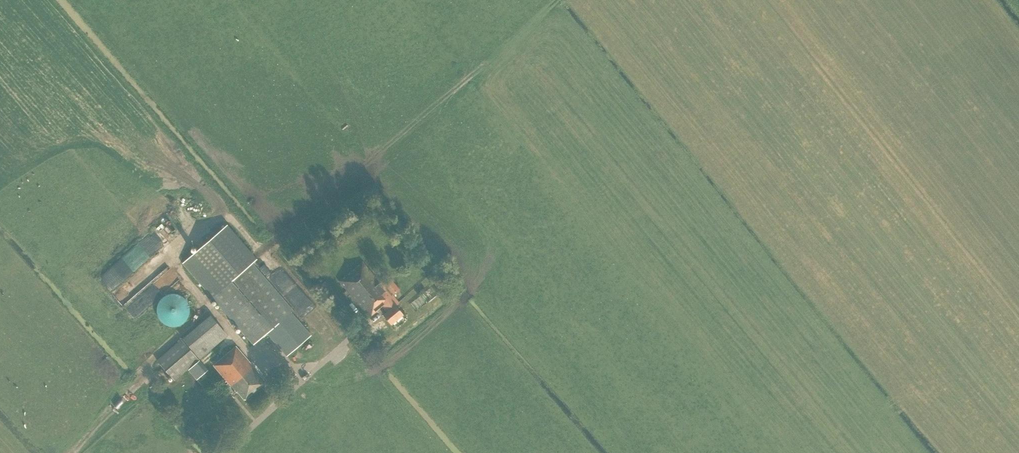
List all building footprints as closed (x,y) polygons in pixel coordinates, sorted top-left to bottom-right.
[(219,209),(212,213),(215,218),(222,213),(219,209)] [(257,259),(227,225),(182,264),(254,345),(266,334),(276,345),(278,344),(282,346),(287,347),(292,347),(296,346),(300,344),(311,334),(291,311),(292,310),(252,264),(257,259)] [(156,232),(105,271),(128,301),(131,299),(128,296),(134,291),(137,295),(146,288),(148,291),(131,304),(137,312),(158,296),(148,283),(162,272),(150,256),(165,244),(156,232)] [(268,255),(279,270),(288,264),(277,248),(268,255)] [(380,282),(362,261),(339,281),(368,316),(375,310),(376,312),(383,306),(388,311),(384,314),(392,324),(403,314),(395,305),(399,302),(393,295),(400,290),(393,282),(386,287),(381,281),(380,282)] [(178,263),(170,267),(175,276),(183,272),(178,263)] [(338,297),(325,282),(319,286),(333,302),(338,297)] [(169,326),(173,327),(178,326),(182,324),(186,321),(188,317),(189,313),(189,308),(188,304),(186,300),(182,297),(178,295),(173,294),(169,295),(164,297),(161,300),(158,304),(157,308),(157,313),(158,317),(161,321),(164,324),(169,326)] [(211,315),(183,338),(199,359),(228,336),(211,315)] [(168,335),(162,328),(145,343),(152,350),(168,335)] [(208,370),(181,340),(157,361),(174,381),(188,369),(197,380),(208,370)] [(245,400),(265,383),(260,377),(260,376),(236,347),(214,366),(236,393),(238,391),(245,400)]
